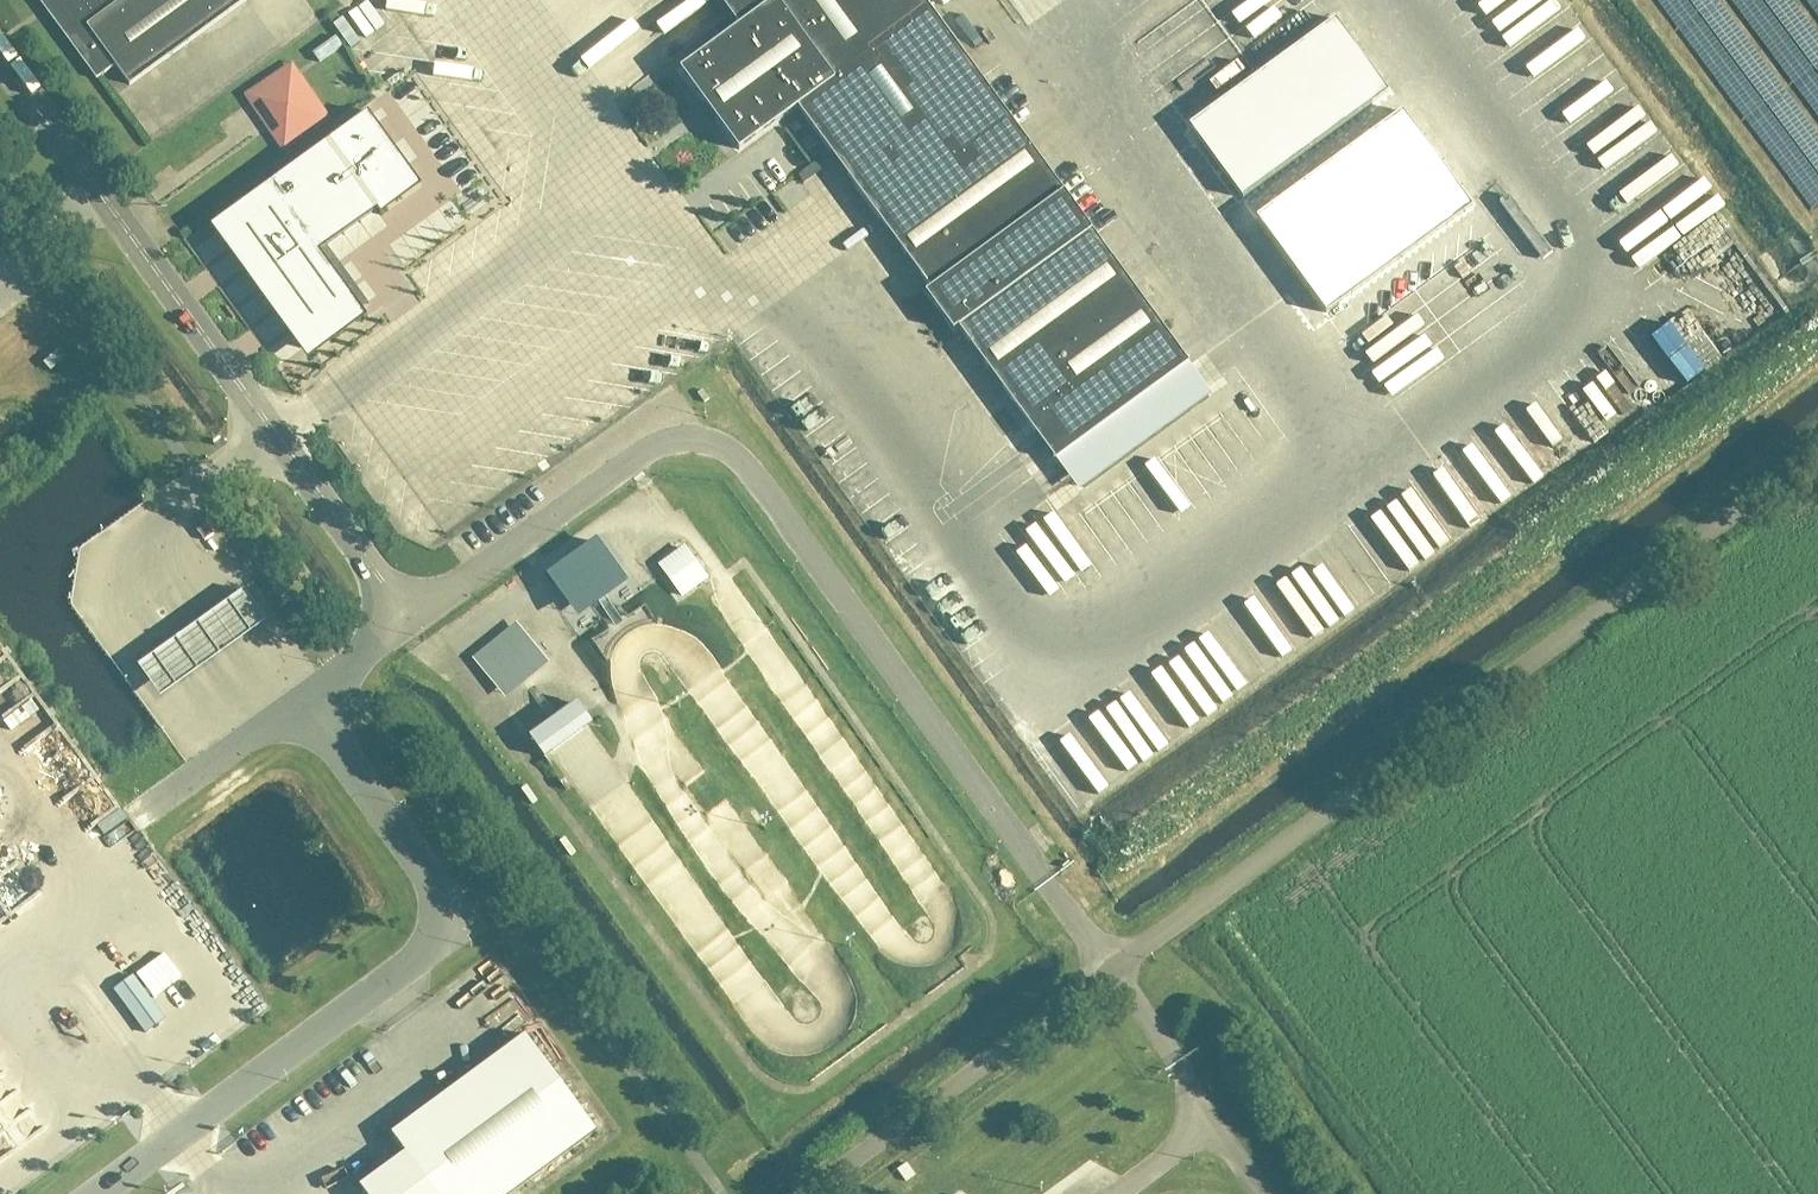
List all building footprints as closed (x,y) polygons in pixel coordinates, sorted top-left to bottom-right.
[(48,9),(44,12),(94,79),(113,66),(127,85),(243,1),(242,0),(50,0),(48,9)] [(366,36),(387,23),(372,0),(365,0),(349,10),(366,36)] [(738,28),(679,71),(738,152),(797,109),(930,291),(924,295),(952,333),(957,329),(1055,462),(1188,365),(921,0),(718,0),(738,28)] [(1165,0),(1145,0),(1135,8),(1142,17),(1165,0)] [(1231,1),(1241,18),(1271,0),(1232,0),(1231,1)] [(1177,20),(1186,35),(1214,17),(1205,3),(1177,20)] [(1559,32),(1570,48),(1599,27),(1588,11),(1559,32)] [(1334,21),(1333,22),(1188,128),(1241,200),(1387,95),(1388,94),(1334,21)] [(278,130),(269,137),(282,156),(330,123),(314,98),(305,104),(288,79),(258,100),(278,130)] [(1472,209),(1402,113),(1255,220),(1325,316),(1472,209)] [(367,114),(209,229),(212,232),(218,227),(308,352),(359,315),(364,322),(367,319),(360,310),(355,313),(343,295),(347,292),(319,254),(376,212),(380,218),(383,215),(379,210),(412,187),(401,171),(364,121),(369,117),(367,114)] [(1605,169),(1655,130),(1644,115),(1594,154),(1605,169)] [(805,261),(861,229),(851,212),(795,244),(805,261)] [(1404,403),(1458,370),(1449,356),(1395,390),(1404,403)] [(1114,460),(1105,466),(1137,517),(1146,511),(1114,460)] [(213,536),(205,525),(195,532),(203,543),(213,536)] [(660,559),(684,599),(712,582),(688,542),(660,559)] [(596,543),(548,577),(568,606),(617,572),(596,543)] [(265,625),(241,592),(136,670),(158,704),(265,625)] [(508,692),(548,658),(516,620),(475,653),(508,692)] [(573,687),(523,723),(541,748),(591,712),(573,687)] [(960,955),(937,969),(944,981),(967,967),(960,955)] [(144,1035),(164,1021),(133,978),(123,985),(127,992),(118,999),(144,1035)] [(433,1193),(512,1193),(595,1133),(525,1037),(391,1136),(433,1193)]
